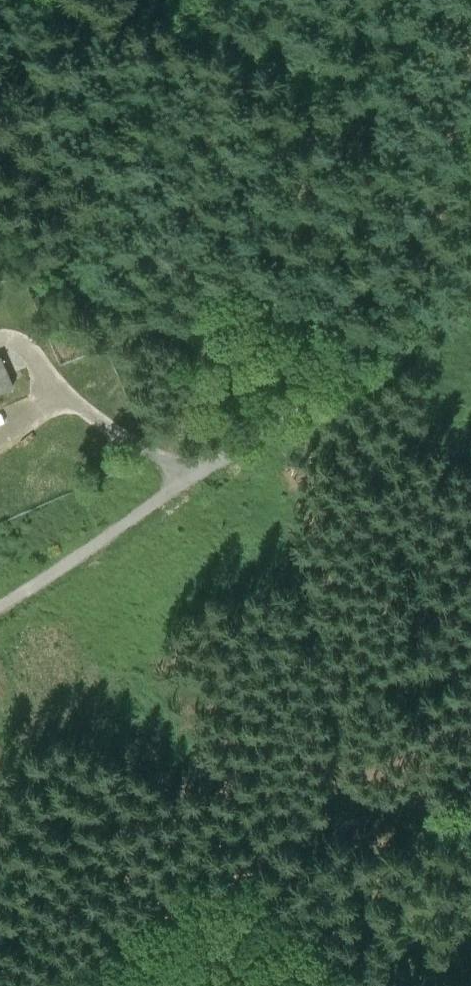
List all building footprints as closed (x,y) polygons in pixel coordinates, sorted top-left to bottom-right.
[(0,356),(0,390),(13,385),(0,356)]
